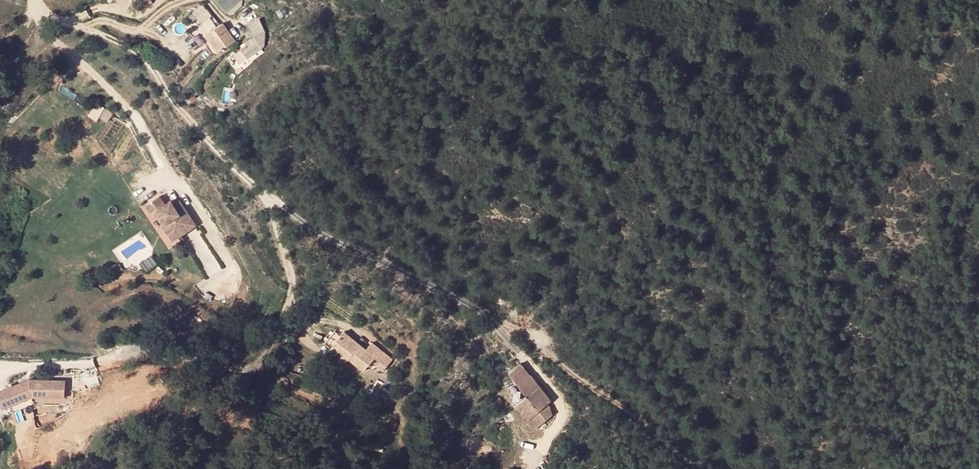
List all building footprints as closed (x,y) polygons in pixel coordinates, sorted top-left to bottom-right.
[(227,9),(238,0),(219,0),(227,9)] [(212,13),(203,1),(193,9),(203,21),(212,13)] [(260,15),(249,20),(255,33),(241,42),(243,44),(242,46),(249,55),(265,42),(266,28),(260,15)] [(224,20),(207,31),(219,49),(236,38),(224,20)] [(105,108),(99,116),(107,122),(113,113),(105,108)] [(196,225),(182,205),(176,209),(173,205),(171,201),(165,205),(159,197),(146,205),(152,214),(154,213),(157,211),(170,230),(167,232),(173,241),(196,225)] [(182,205),(179,201),(173,205),(176,209),(182,205)] [(170,230),(157,211),(154,213),(167,232),(170,230)] [(334,331),(324,344),(330,349),(332,346),(340,336),(334,331)] [(379,362),(376,366),(383,372),(392,360),(385,354),(371,343),(366,350),(344,332),(340,336),(332,346),(349,360),(363,372),(375,358),(379,362)] [(349,360),(332,346),(330,349),(347,362),(349,360)] [(550,401),(530,375),(530,376),(520,363),(509,373),(527,396),(516,406),(527,419),(526,420),(533,430),(553,414),(549,402),(550,401)] [(0,389),(0,400),(4,407),(32,392),(64,390),(64,373),(27,375),(0,389)]
